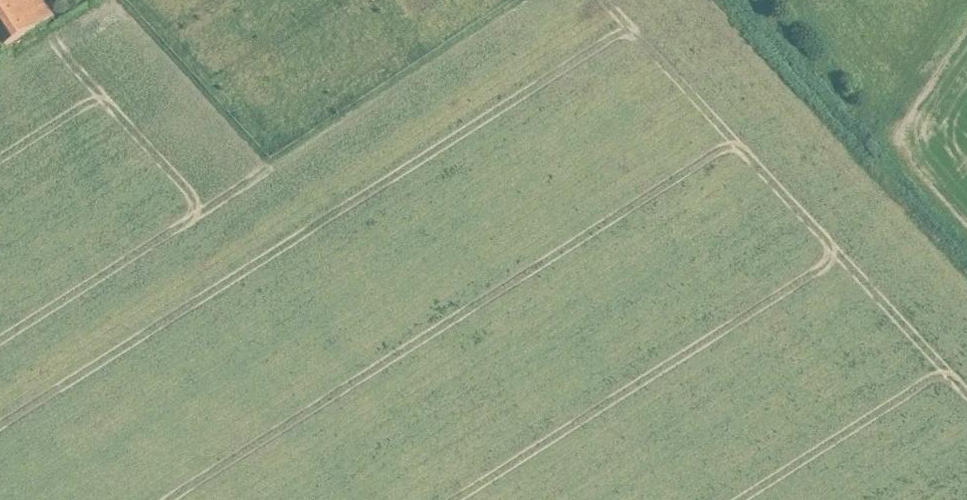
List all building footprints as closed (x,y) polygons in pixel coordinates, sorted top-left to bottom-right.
[(52,17),(41,0),(0,0),(0,51),(52,17)]
